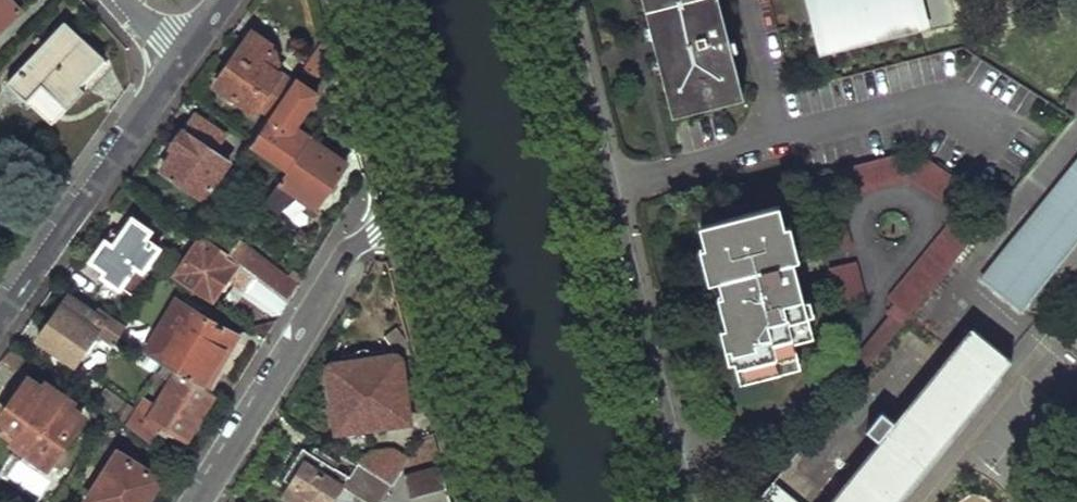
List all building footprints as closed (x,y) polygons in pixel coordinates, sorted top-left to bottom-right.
[(11,0),(0,0),(0,28),(20,10),(11,0)] [(717,0),(641,0),(670,120),(742,100),(717,0)] [(819,56),(931,29),(923,0),(805,0),(819,56)] [(10,87),(32,105),(45,87),(73,109),(88,92),(82,88),(108,57),(65,21),(46,43),(41,49),(27,66),(21,62),(17,66),(22,71),(10,87)] [(273,46),(254,33),(217,84),(255,111),(282,74),(273,46)] [(332,55),(326,35),(304,68),(316,77),(332,55)] [(36,45),(41,49),(46,43),(40,39),(36,45)] [(88,92),(114,61),(108,57),(82,88),(88,92)] [(294,81),(282,74),(255,111),(268,120),(294,81)] [(317,94),(296,79),(294,81),(268,120),(250,145),(286,169),(303,145),(289,135),(317,94)] [(73,109),(45,87),(32,105),(58,126),(73,109)] [(224,137),(196,117),(184,131),(181,130),(169,147),(175,152),(163,170),(203,197),(228,161),(215,151),(224,137)] [(289,135),(303,145),(308,138),(294,128),(289,135)] [(347,165),(308,138),(303,145),(286,169),(263,203),(280,215),(293,195),(316,211),(347,165)] [(958,211),(974,190),(912,151),(830,175),(837,201),(907,180),(958,211)] [(978,278),(1023,312),(1076,243),(1076,157),(978,278)] [(852,249),(837,201),(813,207),(828,257),(852,249)] [(814,335),(779,210),(703,230),(704,236),(732,348),(741,385),(803,371),(801,358),(796,339),(814,335)] [(958,211),(886,299),(908,317),(980,229),(958,211)] [(149,231),(132,220),(120,238),(113,247),(106,242),(92,261),(106,270),(103,276),(120,288),(122,285),(133,294),(149,273),(144,270),(158,249),(144,239),(149,231)] [(113,247),(120,238),(113,232),(106,242),(113,247)] [(298,288),(235,241),(226,255),(240,266),(289,304),(298,288)] [(237,271),(202,246),(178,278),(213,304),(231,279),(237,271)] [(857,265),(832,272),(843,310),(868,302),(857,265)] [(289,304),(240,266),(237,271),(231,279),(280,317),(289,304)] [(129,326),(103,309),(98,316),(68,295),(45,328),(68,344),(60,355),(74,364),(91,341),(109,352),(123,337),(129,326)] [(177,307),(148,354),(166,365),(209,391),(239,345),(177,307)] [(900,327),(889,318),(849,365),(861,375),(900,327)] [(1013,362),(972,329),(953,353),(894,424),(882,414),(866,433),(880,444),(832,501),(898,501),(1013,362)] [(412,354),(407,337),(395,339),(399,358),(412,354)] [(408,423),(399,358),(336,364),(330,371),(339,432),(408,423)] [(209,391),(166,365),(128,428),(151,444),(163,426),(187,441),(216,396),(209,391)] [(42,392),(30,383),(5,419),(24,433),(16,444),(31,455),(31,453),(50,467),(83,420),(72,413),(75,407),(46,386),(42,392)] [(135,409),(106,390),(95,406),(124,426),(135,409)] [(0,425),(0,431),(16,444),(24,433),(5,419),(0,425)] [(163,426),(151,444),(174,461),(187,441),(163,426)] [(316,448),(309,460),(307,459),(285,493),(300,501),(333,501),(344,484),(334,478),(341,464),(316,448)] [(118,454),(88,501),(147,501),(160,480),(144,470),(133,464),(137,457),(129,451),(125,458),(118,454)] [(403,471),(409,461),(392,451),(369,451),(359,465),(393,487),(403,471)] [(137,457),(133,464),(144,470),(148,464),(137,457)] [(442,467),(405,476),(403,471),(393,487),(383,501),(452,501),(442,467)] [(774,483),(758,501),(797,501),(774,483)]
